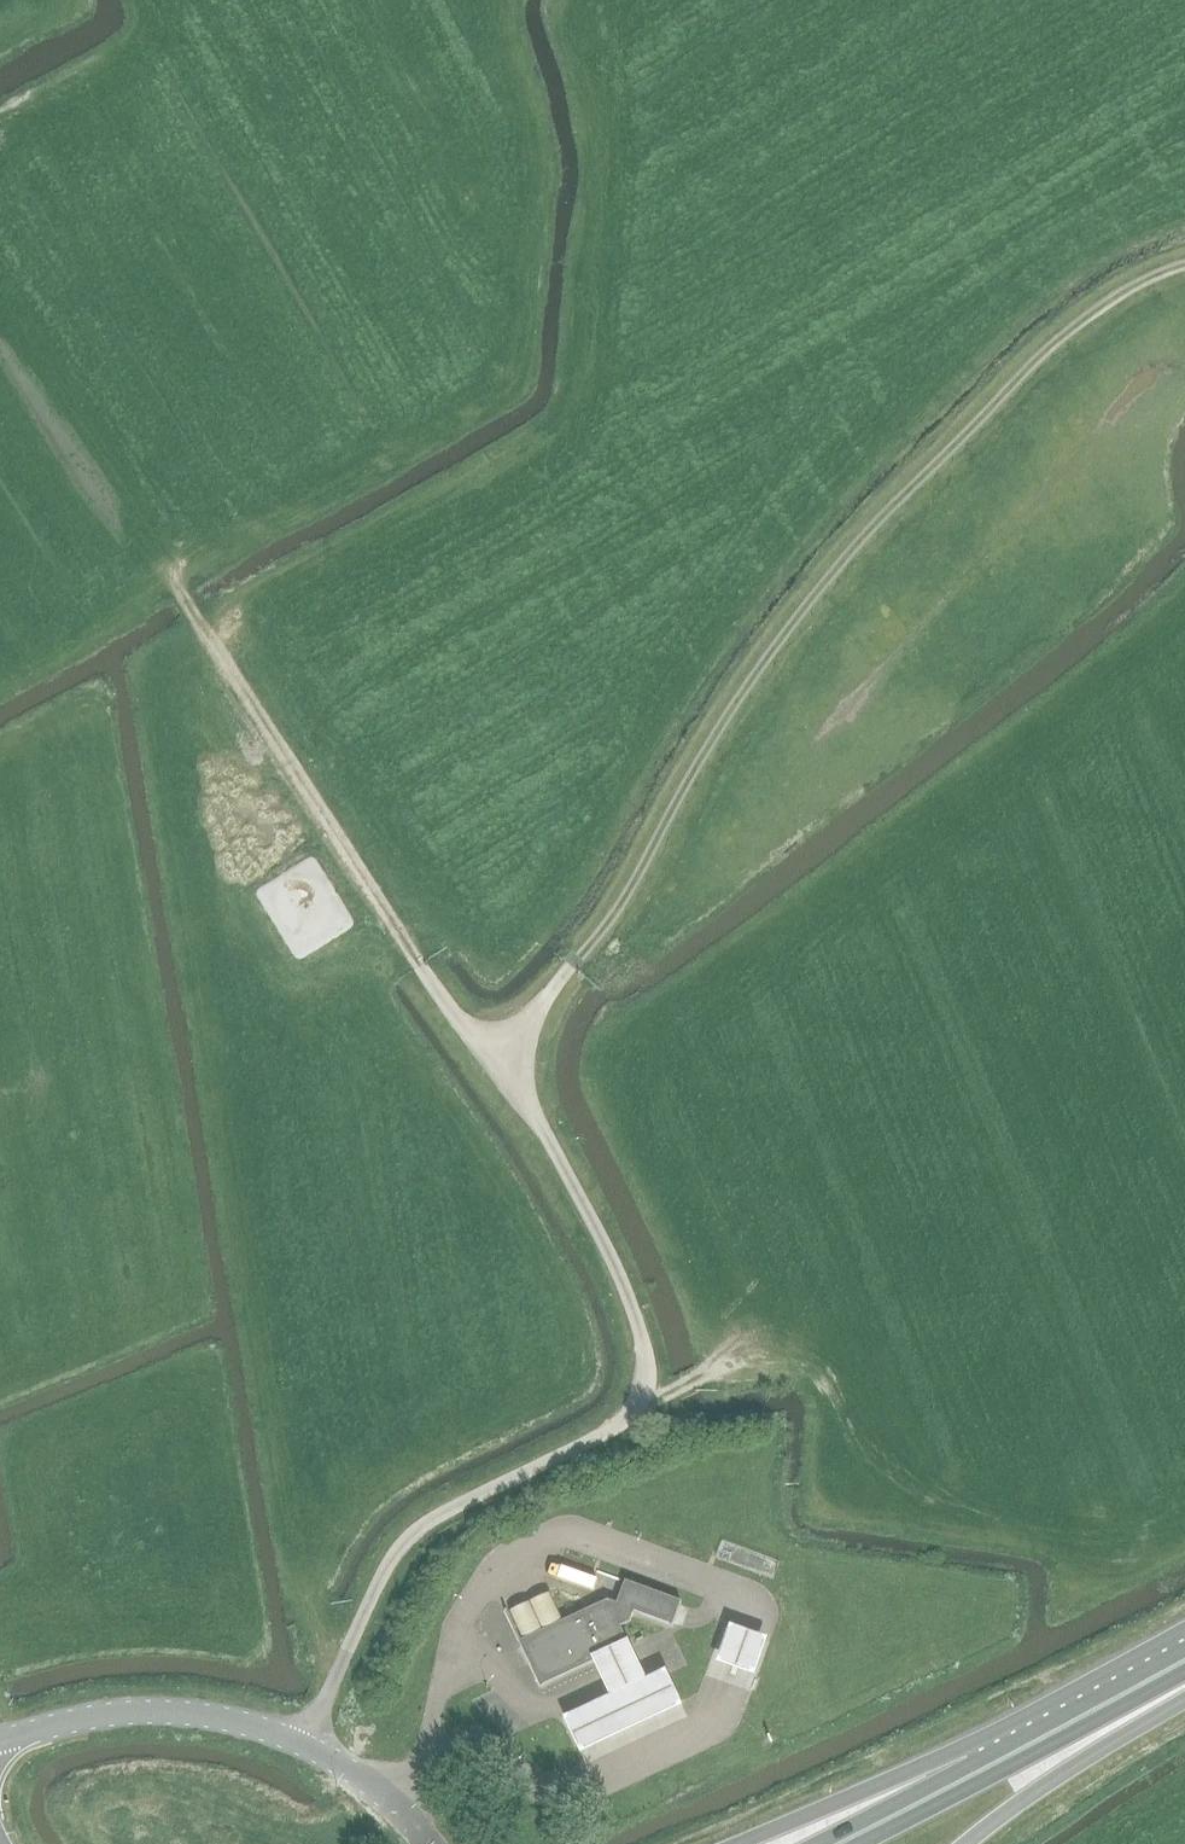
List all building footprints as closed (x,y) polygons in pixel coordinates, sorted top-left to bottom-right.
[(616,1604),(607,1601),(585,1611),(563,1621),(561,1622),(521,1641),(520,1641),(506,1611),(504,1612),(539,1687),(593,1662),(628,1646),(619,1626),(629,1621),(635,1613),(670,1626),(671,1626),(676,1614),(679,1604),(680,1602),(624,1581),(623,1584),(620,1594),(616,1604)] [(548,1595),(508,1613),(521,1641),(561,1622),(548,1595)] [(725,1632),(712,1669),(721,1672),(740,1679),(749,1682),(762,1645),(753,1642),(734,1635),(725,1632)] [(629,1649),(628,1646),(593,1662),(594,1665),(602,1681),(611,1701),(606,1704),(579,1716),(568,1721),(584,1755),(595,1750),(621,1738),(648,1726),(674,1713),(684,1709),(680,1700),(668,1675),(658,1679),(646,1685),(637,1665),(629,1649)]
